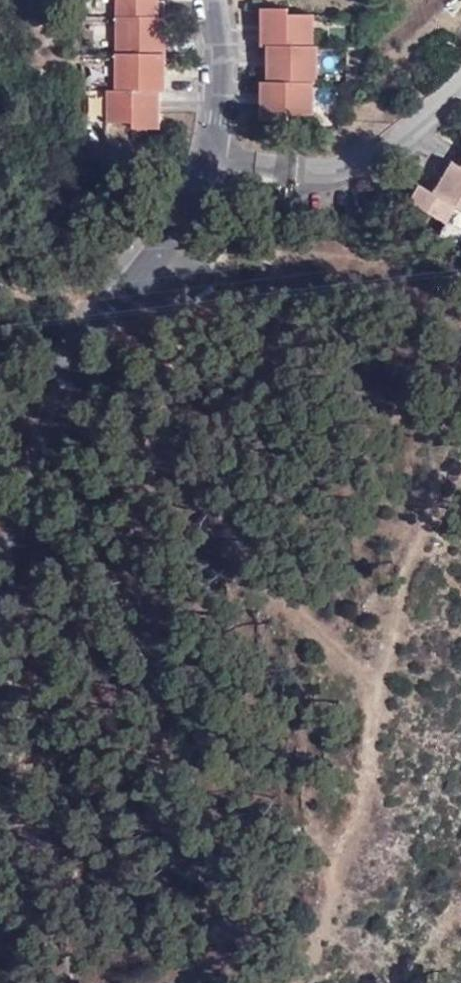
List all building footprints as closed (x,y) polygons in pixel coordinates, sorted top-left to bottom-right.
[(117,90),(109,90),(109,121),(132,122),(133,127),(139,127),(139,130),(158,130),(158,125),(162,126),(161,89),(168,89),(167,14),(164,14),(164,0),(116,0),(117,90)] [(287,8),(261,8),(261,45),(268,44),(268,81),(261,80),(261,118),(289,118),(289,113),(313,112),(313,81),(317,81),(317,44),(313,44),(313,13),(287,13),(287,8)] [(458,160),(453,158),(434,190),(420,182),(411,198),(416,201),(414,204),(430,214),(432,211),(447,220),(455,203),(460,206),(460,155),(458,160)]
